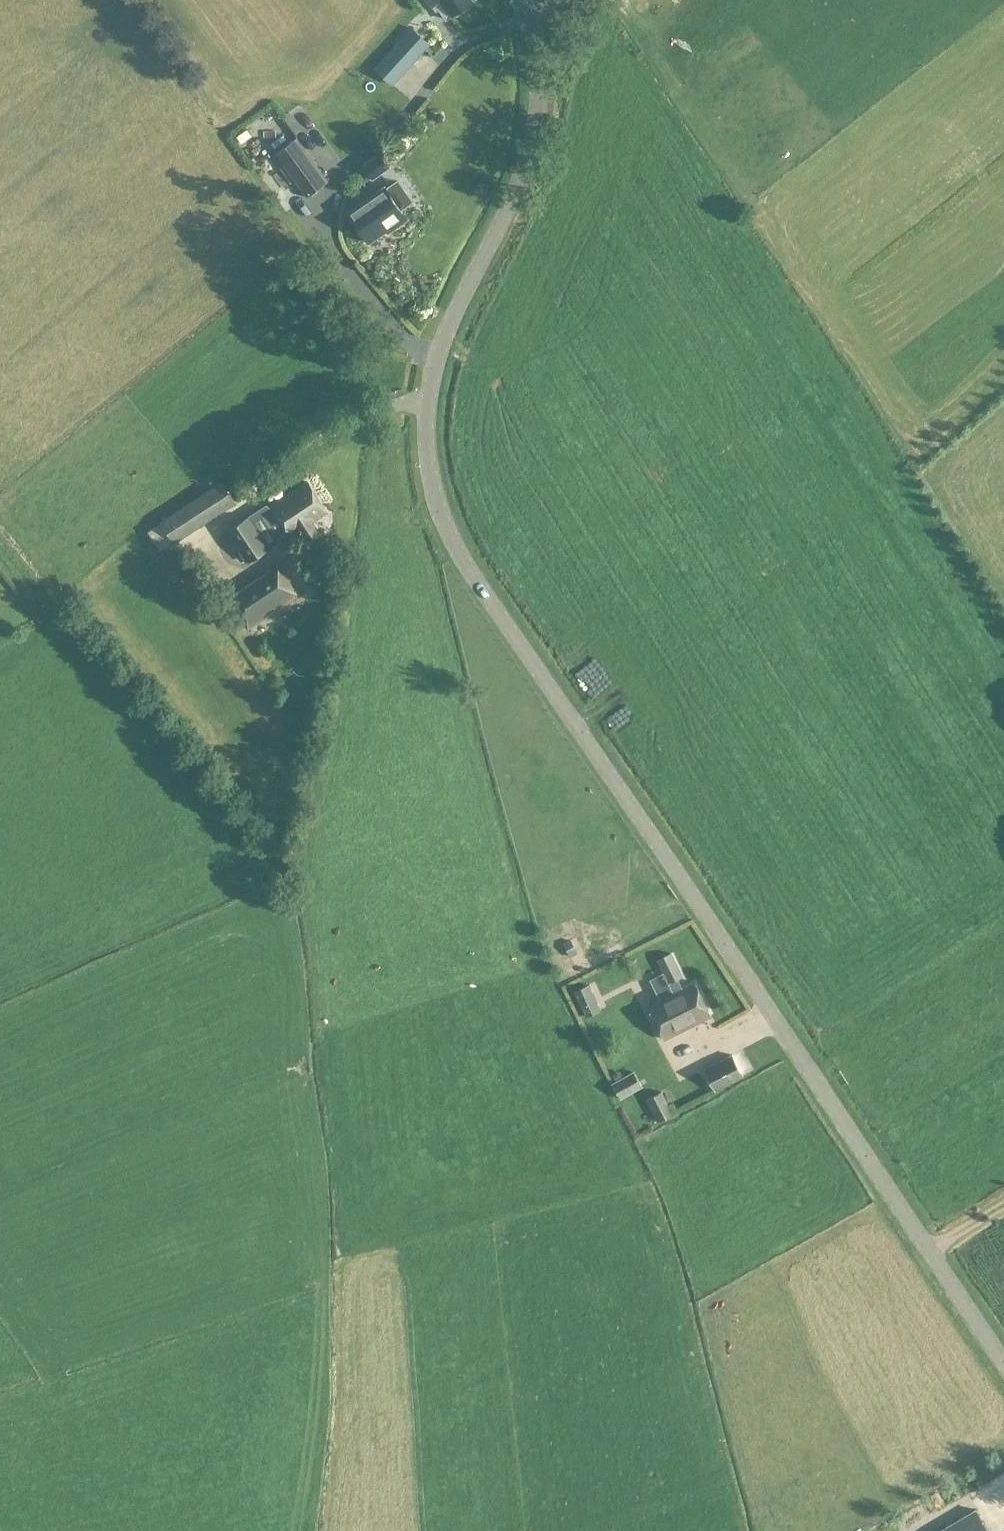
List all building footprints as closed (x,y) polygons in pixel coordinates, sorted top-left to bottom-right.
[(432,5),(436,2),(447,18),(473,0),(472,0),(428,0),(432,5)] [(430,44),(412,28),(376,68),(393,84),(430,44)] [(297,138),(276,153),(307,196),(328,181),(297,138)] [(390,167),(381,154),(365,165),(374,178),(390,167)] [(388,230),(389,232),(407,219),(401,209),(412,201),(398,181),(387,189),(385,187),(349,212),(370,242),(388,230)] [(274,510),(268,513),(263,517),(278,540),(289,532),(291,536),(300,530),(308,542),(322,533),(314,521),(328,511),(308,481),(271,506),(274,510)] [(162,524),(152,531),(163,548),(174,540),(176,543),(235,503),(222,483),(162,523),(162,524)] [(249,562),(270,548),(249,518),(229,531),(249,562)] [(250,629),(301,595),(281,565),(230,599),(250,629)] [(671,982),(679,979),(684,976),(672,953),(659,960),(665,971),(671,982)] [(684,988),(679,979),(671,982),(670,983),(675,992),(650,1005),(649,1005),(666,1038),(713,1015),(696,982),(684,988)] [(588,1018),(602,1011),(590,986),(576,993),(588,1018)] [(716,1091),(744,1076),(733,1055),(705,1070),(716,1091)] [(620,1098),(642,1086),(634,1072),(612,1084),(620,1098)] [(645,1100),(656,1121),(671,1114),(660,1092),(645,1100)] [(975,1510),(940,1530),(988,1530),(975,1510)]
